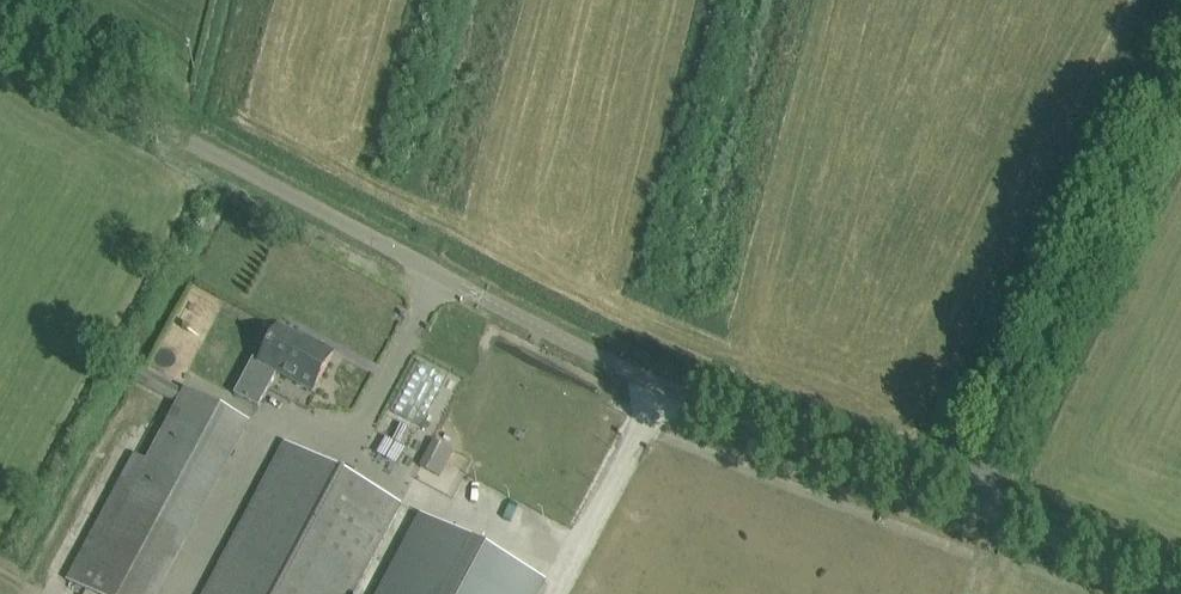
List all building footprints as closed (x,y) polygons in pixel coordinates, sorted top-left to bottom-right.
[(334,353),(314,342),(312,345),(279,327),(260,363),(252,359),(234,393),(259,406),(277,373),(313,392),(334,353)] [(68,581),(91,593),(154,593),(231,449),(235,451),(250,423),(186,389),(185,392),(145,370),(142,369),(141,368),(134,381),(135,381),(138,383),(178,405),(148,461),(135,455),(68,581)] [(441,477),(454,452),(435,442),(422,467),(441,477)] [(206,593),(353,593),(401,504),(286,443),(206,593)] [(446,469),(461,477),(470,457),(455,450),(446,469)] [(382,593),(537,593),(545,580),(520,566),(424,516),(382,593)]
